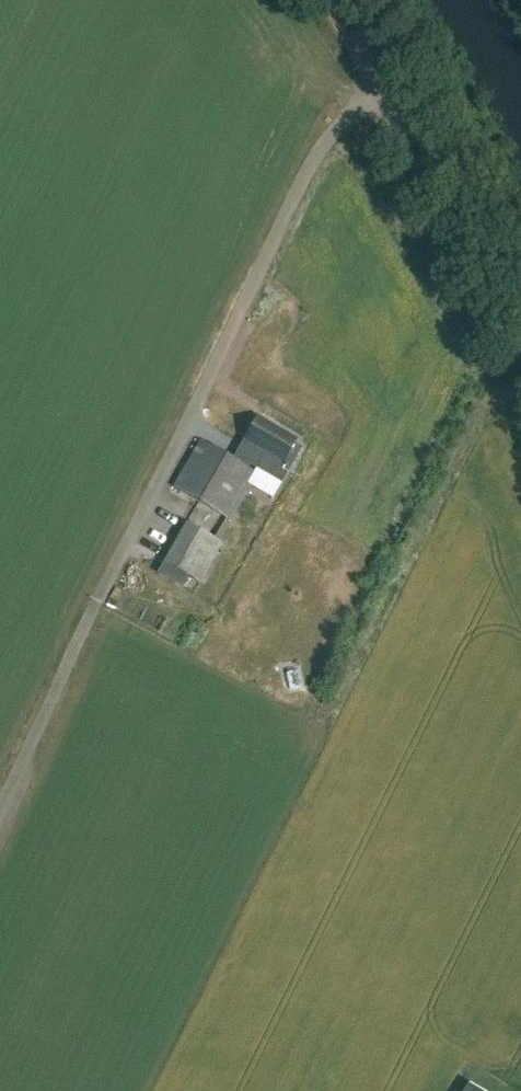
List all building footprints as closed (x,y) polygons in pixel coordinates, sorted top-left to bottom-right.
[(298,440),(260,418),(236,462),(204,443),(177,489),(228,519),(255,472),(250,469),(261,450),(284,464),(298,440)] [(222,543),(186,523),(164,563),(200,583),(222,543)]
